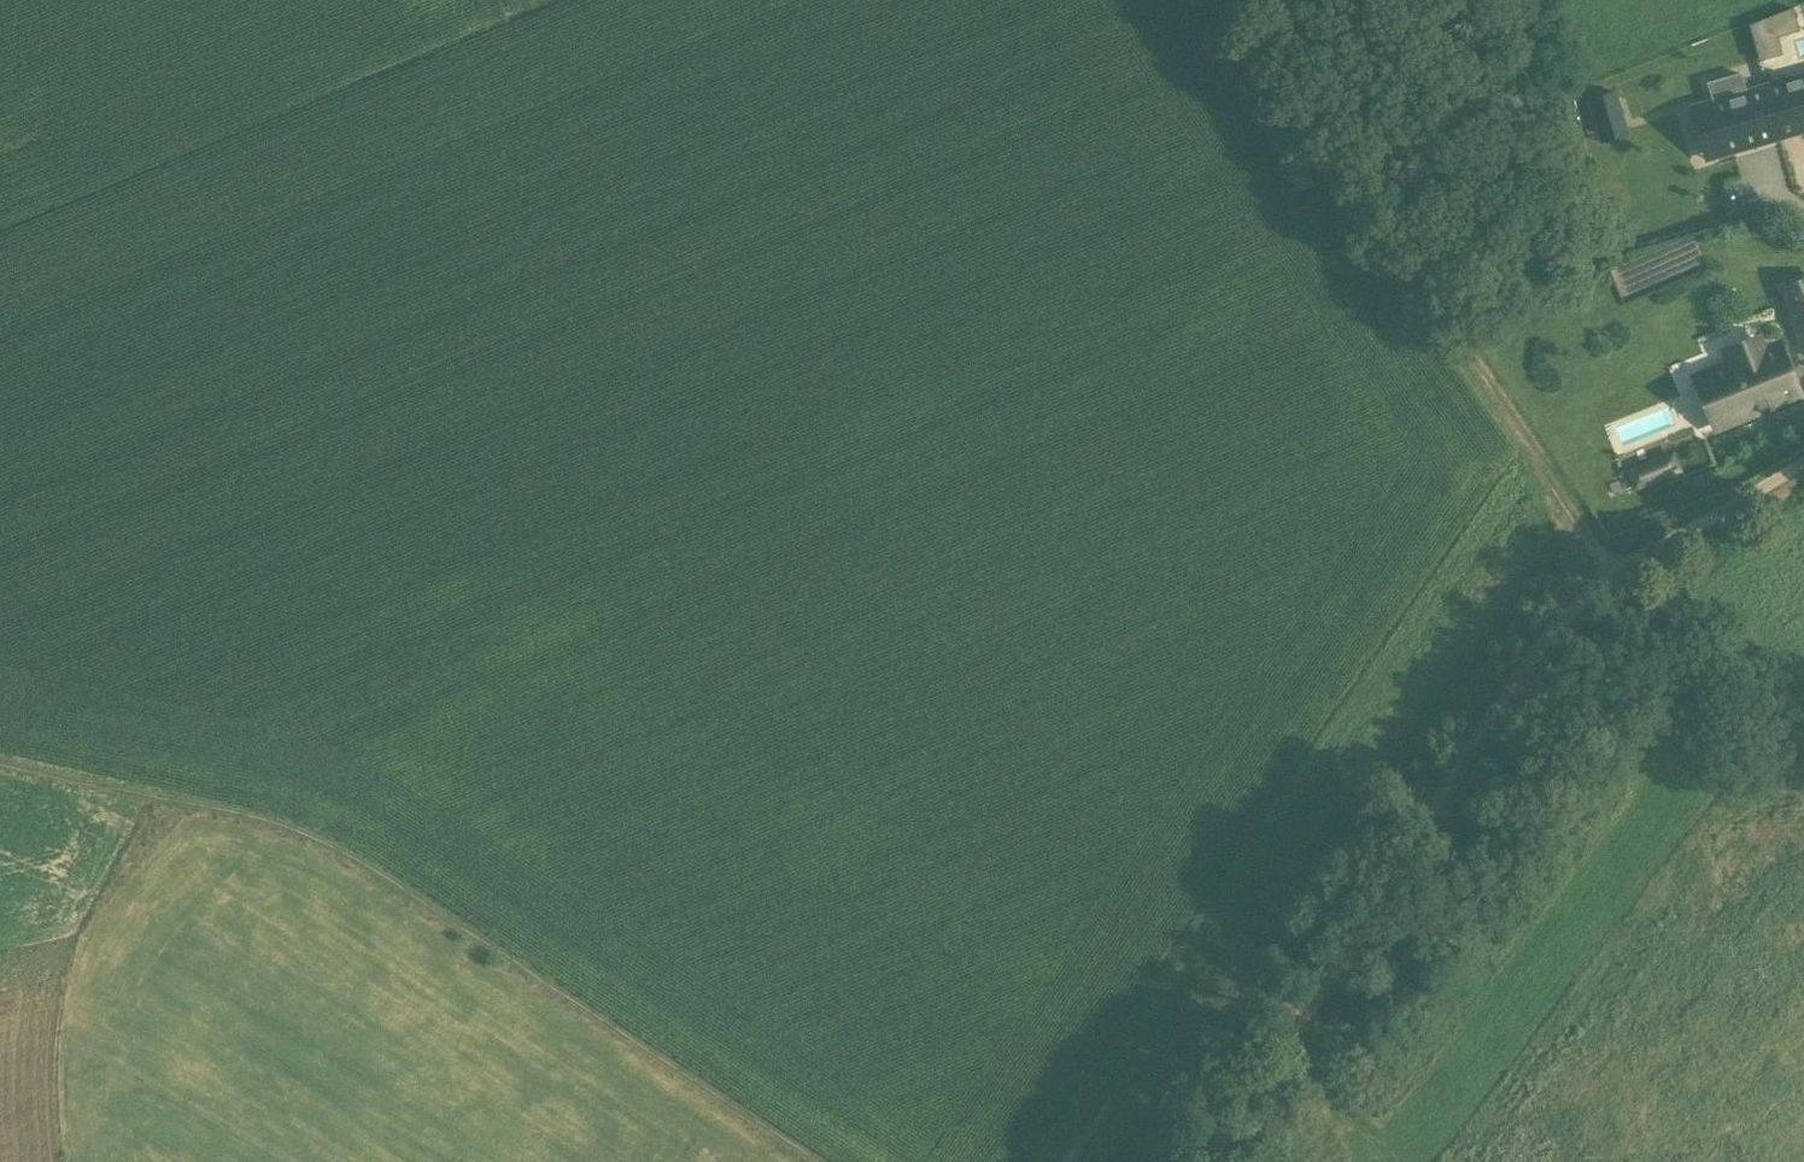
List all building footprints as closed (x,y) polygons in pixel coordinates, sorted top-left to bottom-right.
[(1792,6),(1747,23),(1758,59),(1781,52),(1776,35),(1798,29),(1792,6)] [(1706,103),(1720,154),(1760,142),(1754,121),(1772,116),(1764,86),(1746,91),(1740,73),(1707,83),(1712,101),(1706,103)] [(1803,129),(1803,74),(1764,86),(1772,116),(1791,111),(1797,131),(1803,129)] [(1616,94),(1591,101),(1597,121),(1622,114),(1616,94)] [(1782,288),(1803,341),(1803,340),(1803,280),(1782,288)] [(1714,377),(1731,419),(1758,408),(1765,405),(1798,392),(1780,346),(1762,354),(1755,338),(1728,349),(1736,369),(1714,377)] [(1634,488),(1654,480),(1647,462),(1627,470),(1634,488)]
